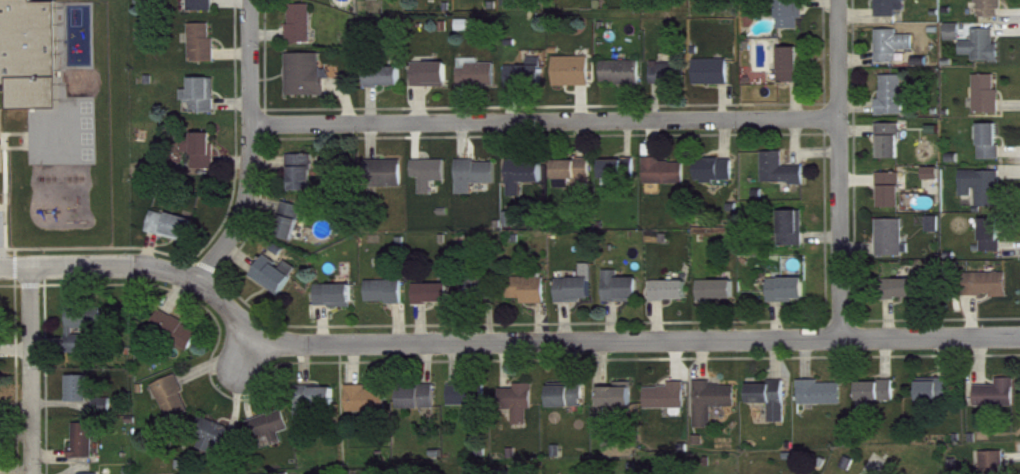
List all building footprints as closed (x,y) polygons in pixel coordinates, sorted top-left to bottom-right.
[(192,20),(216,20),(216,0),(192,0),(192,20)] [(909,0),(880,0),(881,26),(901,25),(901,19),(910,19),(909,0)] [(982,26),(1005,25),(1005,0),(981,0),(982,26)] [(782,38),(803,37),(803,28),(806,28),(805,4),(781,4),(782,38)] [(17,117),(63,117),(62,7),(0,8),(0,74),(17,117)] [(292,52),(315,51),(314,13),(292,13),(292,52)] [(193,33),(194,71),(219,71),(219,46),(215,46),(214,32),(193,33)] [(964,32),(950,33),(950,50),(964,49),(964,32)] [(880,72),(902,71),(902,59),(917,59),(917,43),(901,43),(901,38),(880,38),(880,72)] [(998,39),(977,39),(977,51),(965,50),(964,64),(978,64),(977,70),(1003,70),(1003,52),(998,52),(998,39)] [(784,92),(804,91),(804,56),(783,56),(784,92)] [(324,62),(290,62),(291,105),(329,104),(329,87),(333,87),(332,77),(324,77),(324,62)] [(594,65),(558,66),(559,95),(595,94),(594,65)] [(511,74),(510,94),(547,95),(547,66),(532,66),(532,75),(511,74)] [(464,95),(499,94),(499,72),(483,72),(483,68),(463,68),(464,95)] [(731,93),(731,68),(698,68),(698,93),(731,93)] [(645,69),(605,70),(606,93),(645,92),(645,69)] [(417,96),(452,95),(452,71),(417,72),(417,96)] [(685,94),(686,72),(656,71),(655,93),(685,94)] [(369,95),(404,95),(405,76),(369,76),(369,95)] [(907,84),(885,84),(885,107),(880,107),(880,124),(907,124),(907,84)] [(1003,122),(1003,98),(999,98),(999,84),(978,84),(978,122),(1003,122)] [(218,121),(218,86),(194,87),(194,98),(186,99),(187,122),(218,121)] [(881,168),(904,168),(904,132),(880,132),(881,168)] [(984,169),(1003,168),(1003,132),(983,133),(984,169)] [(217,143),(188,142),(188,163),(197,163),(197,177),(216,178),(217,143)] [(767,192),(808,192),(808,175),(787,175),(787,160),(766,160),(767,192)] [(294,199),(316,199),(317,163),(294,163),(294,199)] [(690,171),(665,170),(665,166),(649,166),(649,193),(689,194),(690,171)] [(407,169),(381,168),(380,196),(406,196),(407,169)] [(449,168),(416,169),(417,186),(424,186),(424,203),(437,203),(437,190),(450,190),(449,168)] [(548,191),(548,172),(525,172),(525,168),(512,169),(513,205),(526,205),(526,192),(548,191)] [(559,169),(559,196),(596,196),(595,168),(559,169)] [(737,168),(701,168),(701,190),(737,190),(737,168)] [(606,169),(607,194),(629,193),(629,169),(606,169)] [(462,203),(478,203),(478,193),(500,192),(500,170),(461,170),(462,203)] [(928,188),(944,189),(944,177),(928,176),(928,188)] [(965,205),(980,205),(980,216),(1003,216),(1003,179),(964,180),(965,205)] [(883,217),(906,216),(905,181),(882,182),(883,217)] [(281,246),(300,250),(306,214),(288,211),(281,246)] [(198,229),(156,219),(151,241),(193,251),(198,229)] [(807,255),(806,219),(784,220),(785,255),(807,255)] [(508,235),(521,235),(520,220),(508,221),(508,235)] [(986,261),(1005,260),(1004,227),(985,227),(986,261)] [(907,228),(881,228),(881,265),(913,264),(912,253),(907,253),(907,228)] [(285,304),(298,284),(269,264),(256,284),(285,304)] [(561,287),(562,310),(596,310),(596,273),(586,273),(586,287),(561,287)] [(644,287),(624,286),(624,279),(608,279),(608,310),(643,310),(644,287)] [(970,306),(1012,304),(1011,281),(969,282),(970,306)] [(550,286),(512,286),(512,307),(526,307),(526,312),(550,312),(550,286)] [(809,309),(809,286),(773,287),(773,310),(809,309)] [(467,306),(487,308),(489,290),(469,288),(467,306)] [(923,288),(886,288),(887,308),(924,308),(923,288)] [(371,312),(407,311),(407,289),(371,289),(371,312)] [(691,289),(655,290),(655,309),(691,309),(691,289)] [(738,289),(702,289),(702,310),(738,310),(738,289)] [(454,292),(419,292),(418,311),(454,312),(454,292)] [(321,316),(357,315),(356,293),(321,294),(321,316)] [(72,315),(71,338),(106,339),(106,315),(72,315)] [(204,336),(161,321),(154,342),(196,356),(204,336)] [(90,362),(89,343),(72,344),(72,362),(90,362)] [(157,394),(174,431),(195,422),(186,403),(190,401),(181,383),(157,394)] [(93,411),(93,384),(72,384),(72,411),(93,411)] [(923,412),(957,411),(956,387),(922,388),(923,412)] [(979,415),(1019,416),(1019,387),(1001,387),(1001,394),(979,394),(979,415)] [(803,414),(846,413),(846,392),(822,392),(822,388),(803,389),(803,414)] [(740,395),(716,395),(716,390),(700,389),(699,437),(716,437),(716,417),(739,417),(740,395)] [(898,409),(898,390),(862,391),(863,419),(874,419),(874,410),(898,409)] [(649,417),(689,418),(689,391),(673,391),(673,396),(649,396),(649,417)] [(788,391),(753,392),(754,413),(775,413),(775,432),(789,431),(788,391)] [(454,393),(453,414),(488,415),(489,394),(454,393)] [(605,417),(638,416),(637,393),(604,394),(605,417)] [(371,394),(351,394),(351,420),(391,421),(392,399),(371,398),(371,394)] [(440,395),(405,394),(404,417),(439,418),(440,395)] [(537,418),(537,394),(503,394),(503,416),(516,415),(516,434),(531,434),(531,418),(537,418)] [(553,416),(589,416),(589,394),(553,394),(553,416)] [(339,397),(301,396),(300,432),(318,433),(319,417),(339,417),(339,397)] [(114,408),(100,408),(101,420),(115,420),(114,408)] [(250,429),(256,450),(265,447),(267,457),(287,451),(284,441),(293,439),(288,419),(250,429)] [(219,461),(220,456),(234,461),(240,438),(211,429),(203,456),(219,461)] [(74,467),(97,467),(98,432),(78,432),(77,456),(74,456),(74,467)] [(985,473),(1007,473),(1007,460),(985,460),(985,473)]
